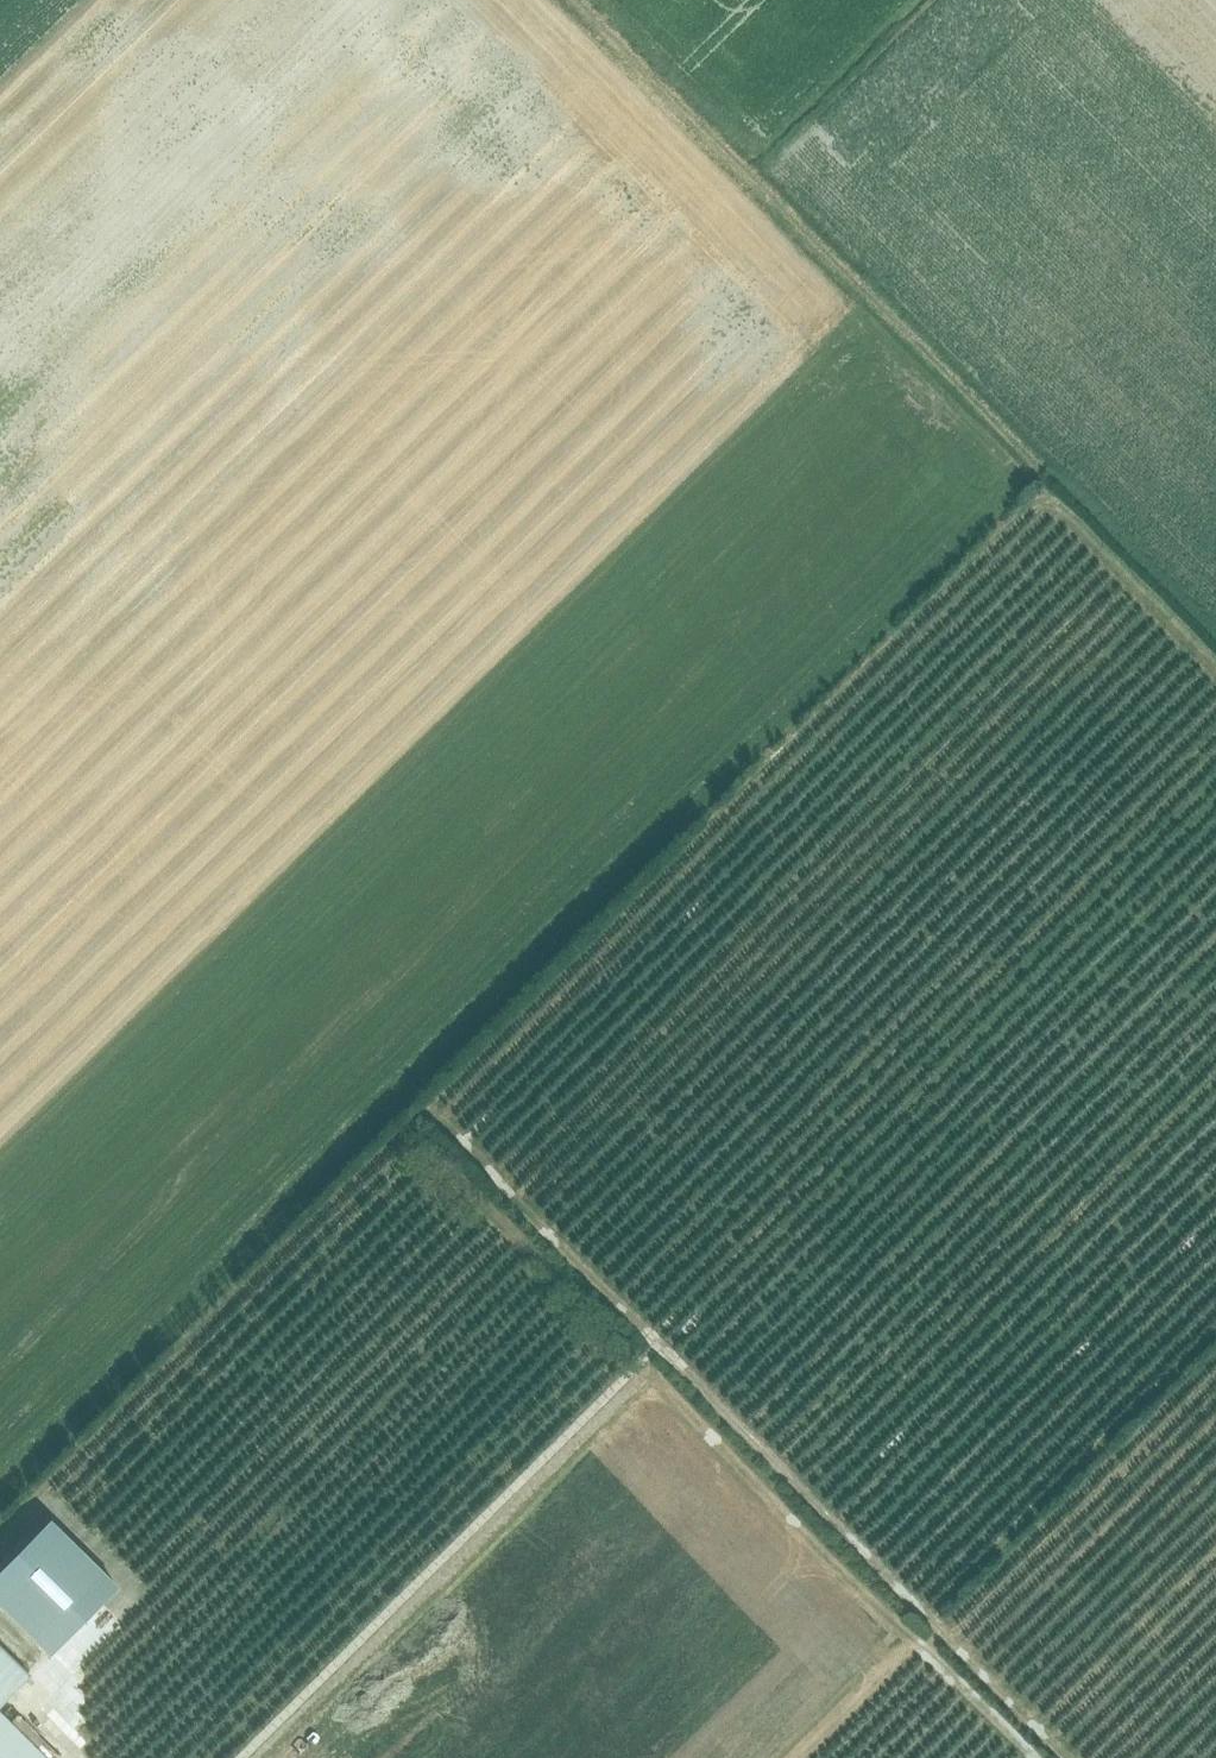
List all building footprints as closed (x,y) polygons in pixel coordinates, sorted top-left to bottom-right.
[(117,1587),(49,1520),(0,1570),(0,1606),(50,1655),(117,1587)] [(980,1594),(961,1609),(968,1618),(987,1603),(980,1594)] [(30,1677),(0,1648),(0,1707),(30,1677)] [(0,1714),(0,1757),(45,1757),(0,1714)]
